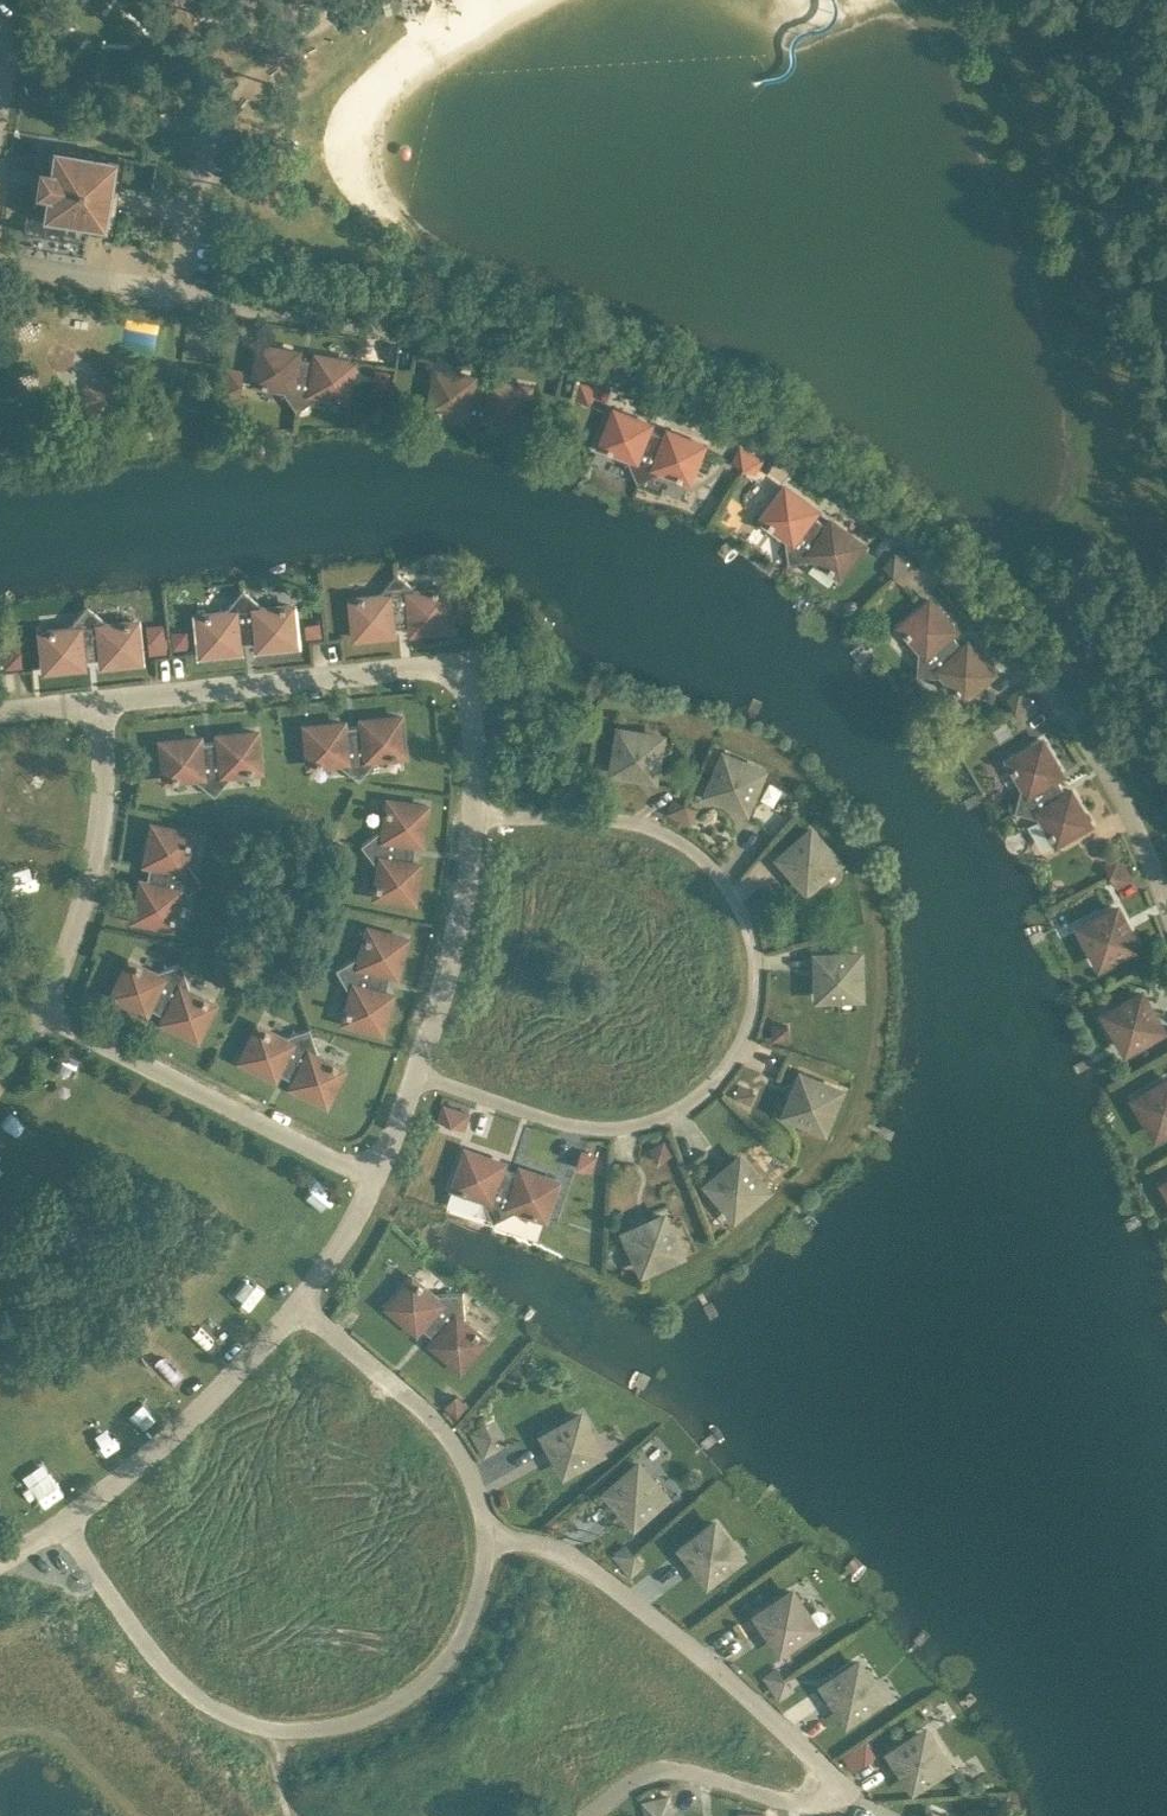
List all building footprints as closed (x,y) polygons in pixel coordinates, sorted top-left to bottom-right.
[(171,119),(168,109),(162,107),(157,112),(160,122),(162,123),(166,124),(171,119)] [(45,189),(41,216),(106,225),(109,210),(112,183),(117,153),(90,149),(52,143),(48,170),(43,169),(41,188),(45,189)] [(307,359),(309,351),(265,342),(258,387),(289,393),(305,413),(311,362),(311,360),(307,359)] [(366,359),(321,353),(319,364),(311,362),(305,413),(322,397),(357,405),(366,359)] [(222,391),(238,394),(243,368),(226,365),(222,391)] [(389,370),(376,368),(373,383),(386,385),(389,370)] [(472,421),(483,439),(484,437),(488,386),(485,386),(487,375),(442,369),(435,413),(472,421)] [(542,386),(498,378),(497,389),(488,384),(488,386),(484,437),(501,424),(534,431),(542,386)] [(580,381),(577,397),(591,400),(595,384),(580,381)] [(647,459),(658,431),(652,429),(656,420),(613,404),(597,446),(629,459),(638,480),(654,474),(647,459)] [(663,433),(658,431),(647,459),(654,474),(660,471),(692,484),(709,441),(666,424),(663,433)] [(744,466),(753,450),(740,444),(732,459),(744,466)] [(765,457),(753,450),(744,466),(756,472),(765,457)] [(803,542),(821,519),(816,515),(822,508),(785,481),(758,517),(786,538),(789,562),(806,559),(803,542)] [(826,522),(821,519),(803,542),(806,559),(813,558),(841,579),(868,542),(831,515),(826,522)] [(893,573),(905,560),(896,552),(884,565),(893,573)] [(916,570),(905,560),(893,573),(905,583),(916,570)] [(402,626),(410,626),(405,574),(387,596),(359,600),(367,639),(403,633),(402,626)] [(407,575),(412,627),(420,625),(422,631),(461,628),(455,590),(429,593),(407,575)] [(251,592),(251,590),(233,614),(204,616),(209,655),(247,651),(245,644),(260,643),(259,641),(251,592)] [(275,610),(251,592),(259,641),(265,641),(267,649),(304,644),(300,607),(275,610)] [(475,592),(460,594),(463,619),(478,618),(475,592)] [(897,623),(920,649),(918,673),(933,674),(934,658),(957,638),(954,634),(961,628),(931,594),(897,623)] [(94,606),(94,608),(99,659),(109,658),(109,664),(149,661),(144,622),(117,626),(94,606)] [(91,660),(99,659),(94,608),(76,630),(48,631),(54,670),(92,667),(91,660)] [(321,621),(306,622),(306,634),(321,633),(321,621)] [(165,623),(147,624),(150,651),(167,649),(165,623)] [(186,628),(172,630),(174,646),(188,645),(186,628)] [(4,663),(14,663),(20,662),(18,633),(11,633),(2,634),(4,663)] [(934,658),(933,674),(942,675),(964,701),(998,671),(969,637),(962,643),(957,638),(934,658)] [(1015,706),(1029,696),(1022,686),(1008,697),(1015,706)] [(1038,707),(1029,696),(1015,706),(1024,718),(1038,707)] [(357,753),(346,766),(359,776),(378,753),(404,750),(400,712),(362,716),(363,722),(353,723),(357,753)] [(357,753),(353,723),(344,724),(343,718),(305,722),(309,760),(336,758),(346,766),(357,753)] [(208,774),(202,782),(214,792),(233,769),(260,766),(256,728),(218,732),(218,738),(209,739),(212,769),(208,774)] [(661,735),(623,729),(617,766),(654,772),(661,735)] [(1005,757),(1022,786),(1015,810),(1031,814),(1035,798),(1061,782),(1059,778),(1067,774),(1044,734),(1005,757)] [(187,779),(198,787),(202,782),(208,774),(205,744),(196,745),(195,739),(157,743),(161,781),(187,779)] [(762,769),(727,754),(712,789),(747,804),(762,769)] [(1035,798),(1031,814),(1039,816),(1056,846),(1095,823),(1073,784),(1065,788),(1061,782),(1035,798)] [(680,818),(687,802),(673,797),(667,813),(680,818)] [(383,847),(413,850),(414,841),(420,841),(425,803),(387,799),(384,825),(372,834),(383,847)] [(687,802),(680,818),(692,823),(699,807),(687,802)] [(178,878),(188,891),(201,883),(184,858),(188,832),(151,825),(144,863),(150,864),(148,873),(178,878)] [(838,858),(813,830),(784,855),(809,883),(838,858)] [(412,860),(413,850),(383,847),(372,834),(360,844),(378,867),(375,894),(413,898),(418,860),(412,860)] [(1111,873),(1127,864),(1121,852),(1104,861),(1111,873)] [(1135,879),(1127,864),(1111,873),(1118,887),(1135,879)] [(176,900),(188,891),(178,878),(148,873),(147,883),(141,882),(134,919),(171,926),(176,900)] [(1144,944),(1120,899),(1074,923),(1098,969),(1144,944)] [(794,930),(783,919),(770,933),(781,944),(794,930)] [(358,973),(387,980),(389,971),(395,972),(404,935),(367,926),(361,952),(349,959),(358,973)] [(860,991),(859,953),(821,954),(822,992),(860,991)] [(170,981),(185,975),(180,960),(152,970),(128,958),(111,992),(145,1009),(148,1004),(156,1008),(170,981)] [(358,973),(349,959),(335,968),(351,993),(345,1019),(382,1028),(391,991),(385,989),(387,980),(358,973)] [(170,981),(156,1008),(165,1012),(162,1018),(197,1035),(214,1001),(190,989),(185,975),(170,981)] [(1144,984),(1100,1009),(1125,1054),(1166,1030),(1166,1024),(1144,984)] [(276,1068),(285,1073),(298,1046),(314,1041),(309,1026),(281,1035),(257,1022),(239,1056),(273,1074),(276,1068)] [(772,1040),(791,1039),(790,1022),(772,1022),(772,1040)] [(298,1046),(285,1073),(293,1077),(290,1083),(324,1101),(342,1067),(318,1054),(314,1041),(298,1046)] [(1129,1094),(1154,1139),(1166,1132),(1166,1073),(1129,1094)] [(790,1109),(825,1123),(839,1088),(804,1074),(790,1109)] [(733,1096),(751,1104),(757,1089),(739,1082),(733,1096)] [(471,1111),(444,1102),(438,1119),(465,1128),(471,1111)] [(0,1120),(0,1123),(10,1133),(20,1123),(9,1112),(0,1120)] [(672,1152),(665,1138),(650,1146),(658,1160),(672,1152)] [(482,1193),(488,1205),(502,1198),(512,1169),(503,1166),(505,1160),(469,1148),(456,1184),(482,1193)] [(598,1153),(582,1148),(577,1165),(593,1170),(598,1153)] [(737,1210),(766,1186),(742,1157),(713,1181),(737,1210)] [(502,1198),(488,1205),(495,1220),(522,1206),(547,1215),(559,1179),(523,1166),(521,1172),(512,1169),(502,1198)] [(291,1201),(316,1215),(334,1182),(308,1169),(291,1201)] [(1166,1195),(1166,1175),(1158,1181),(1166,1195)] [(630,1231),(645,1266),(680,1250),(664,1216),(630,1231)] [(257,1306),(275,1286),(248,1264),(231,1284),(257,1306)] [(423,1324),(430,1330),(450,1307),(448,1291),(435,1292),(415,1275),(390,1304),(419,1329),(423,1324)] [(465,1290),(448,1291),(450,1307),(430,1330),(437,1337),(434,1341),(463,1366),(488,1337),(467,1319),(465,1290)] [(219,1318),(209,1343),(231,1352),(241,1327),(219,1318)] [(445,1407),(457,1416),(469,1402),(457,1392),(445,1407)] [(567,1467),(602,1448),(583,1413),(548,1432),(567,1467)] [(486,1421),(469,1431),(484,1456),(500,1447),(486,1421)] [(637,1518),(667,1492),(641,1462),(611,1488),(637,1518)] [(710,1577),(742,1552),(717,1520),(686,1545),(710,1577)] [(621,1565),(636,1552),(626,1541),(611,1554),(621,1565)] [(646,1563),(636,1552),(621,1565),(631,1576),(646,1563)] [(784,1645),(817,1622),(794,1589),(761,1612),(784,1645)] [(850,1715),(883,1693),(861,1660),(828,1682),(850,1715)] [(771,1687),(786,1677),(778,1664),(762,1675),(771,1687)] [(795,1689),(786,1677),(771,1687),(779,1699),(795,1689)] [(916,1783),(950,1761),(928,1727),(894,1749),(916,1783)] [(853,1767),(876,1753),(868,1740),(845,1755),(853,1767)] [(658,1796),(662,1813),(674,1810),(670,1793),(658,1796)] [(662,1813),(658,1796),(642,1800),(645,1815),(651,1815),(662,1813)]
